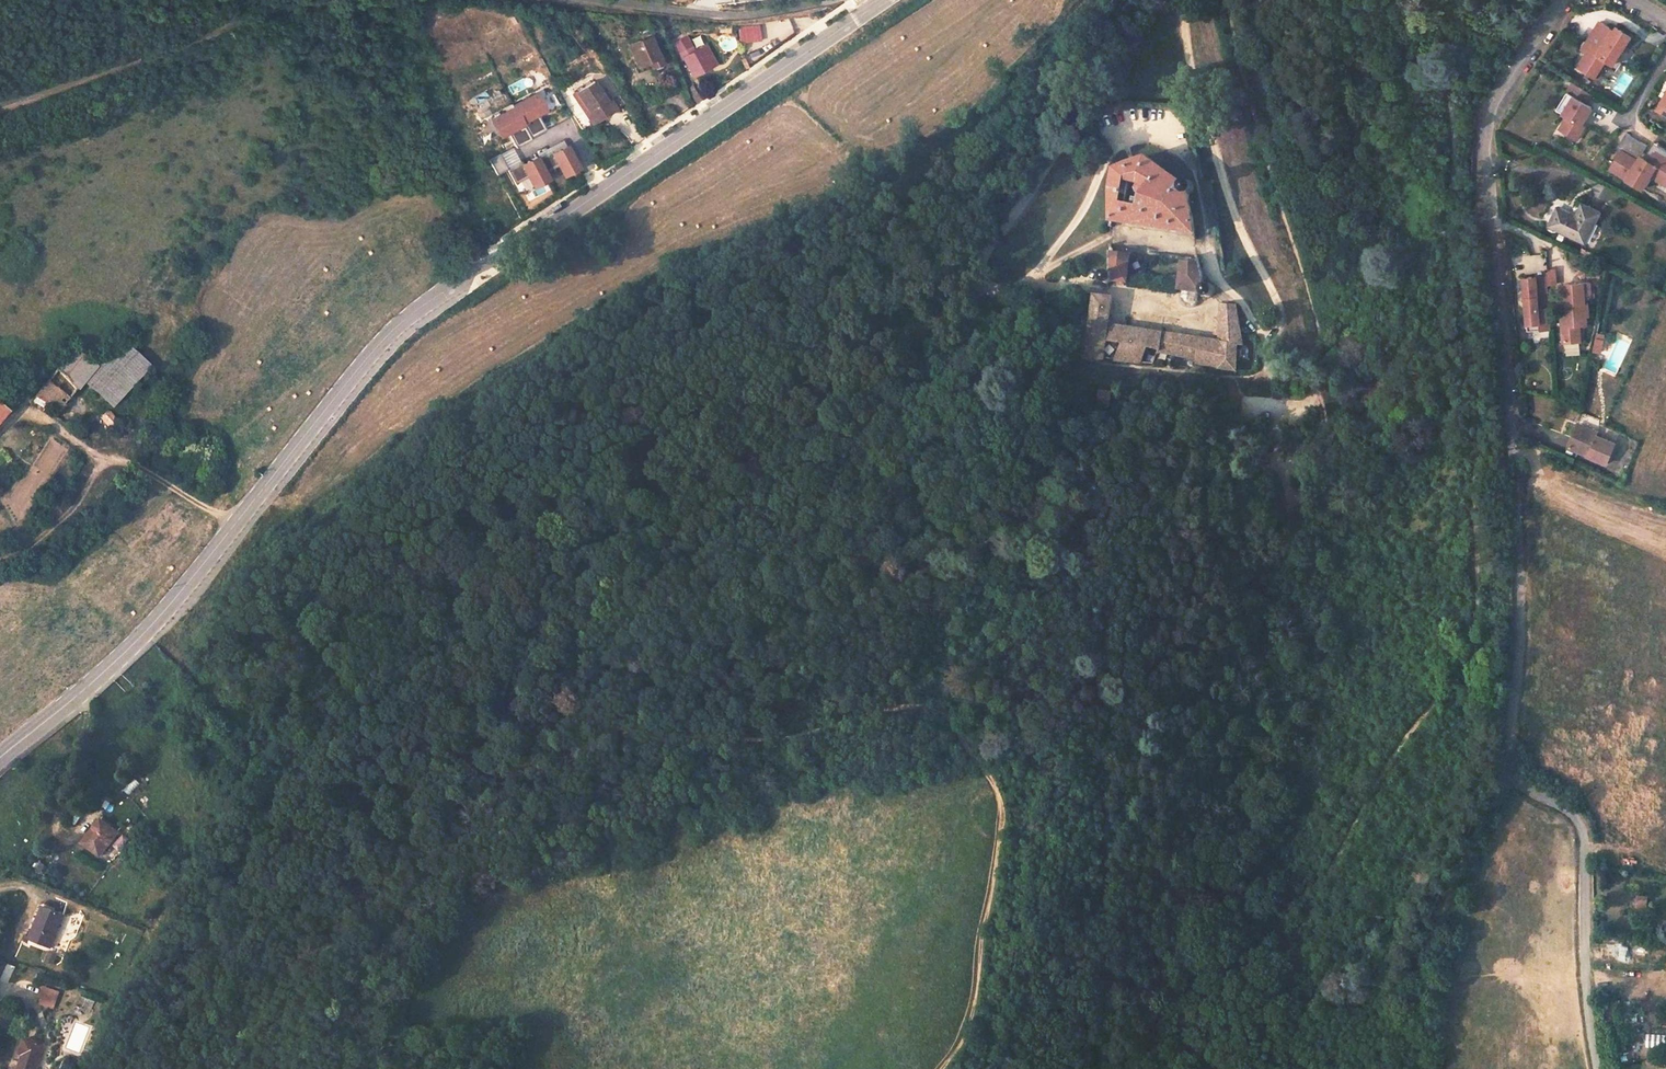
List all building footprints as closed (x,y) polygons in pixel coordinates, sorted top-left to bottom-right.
[(1613,27),(1600,18),(1582,52),(1585,54),(1575,71),(1599,84),(1610,65),(1595,57),(1613,27)] [(1614,68),(1632,38),(1613,27),(1595,57),(1610,65),(1614,68)] [(651,34),(629,43),(637,63),(649,59),(651,65),(662,60),(651,34)] [(707,46),(685,57),(694,75),(712,66),(708,59),(713,57),(707,46)] [(649,59),(637,63),(640,69),(651,65),(649,59)] [(1622,96),(1632,78),(1622,72),(1612,90),(1622,96)] [(597,96),(589,81),(572,91),(568,93),(571,99),(575,97),(586,117),(607,106),(600,94),(597,96)] [(541,91),(550,110),(557,106),(548,88),(541,91)] [(1655,110),(1665,117),(1665,92),(1655,110)] [(544,109),(536,93),(513,105),(514,107),(522,123),(537,115),(536,113),(544,109)] [(1591,109),(1571,97),(1560,116),(1564,118),(1556,131),(1577,144),(1586,130),(1580,127),(1591,109)] [(514,107),(491,119),(499,135),(507,131),(522,123),(514,107)] [(522,123),(529,136),(545,128),(537,115),(522,123)] [(522,123),(507,131),(515,146),(530,138),(529,136),(522,123)] [(578,167),(566,145),(552,153),(557,165),(563,174),(578,167)] [(507,169),(519,163),(512,148),(499,154),(507,169)] [(1638,159),(1621,148),(1607,171),(1624,181),(1638,159)] [(1651,149),(1645,159),(1657,167),(1651,177),(1665,186),(1665,157),(1651,149)] [(551,151),(537,158),(544,172),(557,165),(552,153),(551,151)] [(506,170),(507,169),(499,154),(488,161),(495,175),(506,170)] [(537,158),(536,156),(521,164),(527,176),(532,186),(547,178),(544,172),(537,158)] [(1645,159),(1639,156),(1638,159),(1624,181),(1643,191),(1651,177),(1657,167),(1645,159)] [(1112,190),(1112,221),(1195,235),(1189,192),(1191,190),(1192,188),(1192,186),(1192,184),(1191,183),(1188,181),(1185,182),(1184,182),(1183,183),(1146,157),(1116,169),(1112,190)] [(506,170),(514,183),(527,176),(521,164),(520,162),(519,163),(507,169),(506,170)] [(1600,212),(1583,204),(1576,217),(1558,208),(1550,225),(1585,243),(1600,212)] [(1103,276),(1104,277),(1104,279),(1106,281),(1108,282),(1109,282),(1112,281),(1127,282),(1130,256),(1112,253),(1109,270),(1106,270),(1104,272),(1103,275),(1103,276)] [(1599,257),(1591,253),(1588,258),(1596,262),(1599,257)] [(1197,263),(1182,261),(1177,289),(1179,289),(1178,297),(1178,300),(1179,303),(1181,305),(1184,306),(1186,307),(1189,306),(1192,305),(1194,304),(1195,301),(1196,298),(1197,292),(1201,292),(1201,293),(1204,294),(1206,295),(1209,294),(1210,293),(1210,291),(1210,287),(1209,285),(1208,285),(1205,284),(1202,286),(1202,287),(1197,263)] [(1556,269),(1547,269),(1548,276),(1548,286),(1557,285),(1556,269)] [(1548,286),(1548,276),(1537,277),(1538,287),(1548,286)] [(1552,330),(1548,286),(1538,287),(1537,277),(1524,278),(1526,298),(1528,324),(1540,323),(1540,330),(1552,330)] [(1591,283),(1564,285),(1565,304),(1561,304),(1563,343),(1581,342),(1580,326),(1579,317),(1589,316),(1588,303),(1592,303),(1591,283)] [(1096,293),(1086,356),(1104,360),(1106,340),(1160,349),(1162,333),(1110,324),(1113,296),(1100,294),(1096,293)] [(1222,367),(1222,368),(1237,371),(1238,345),(1243,345),(1237,306),(1223,305),(1222,319),(1220,341),(1223,342),(1222,367)] [(1589,316),(1579,317),(1580,326),(1590,325),(1589,316)] [(1215,318),(1213,340),(1220,341),(1222,319),(1215,318)] [(1163,333),(1161,351),(1222,367),(1223,342),(1220,341),(1213,340),(1163,333)] [(1606,336),(1598,334),(1594,350),(1602,352),(1606,336)] [(116,347),(78,387),(104,412),(122,393),(142,371),(116,347)] [(93,367),(69,350),(54,370),(73,393),(93,367)] [(54,370),(38,396),(46,402),(59,412),(73,393),(54,370)] [(38,396),(34,401),(42,409),(46,402),(38,396)] [(110,430),(120,421),(109,409),(99,417),(110,430)] [(1569,447),(1607,464),(1616,445),(1597,436),(1599,433),(1579,425),(1578,426),(1570,423),(1567,432),(1574,435),(1569,447)] [(9,504),(24,513),(32,499),(17,490),(9,504)] [(100,819),(83,841),(101,855),(117,833),(100,819)] [(1635,907),(1634,912),(1645,914),(1646,896),(1639,896),(1638,907),(1635,907)] [(44,908),(31,938),(50,946),(63,916),(44,908)] [(1641,968),(1641,949),(1617,948),(1617,968),(1641,968)] [(58,956),(49,953),(45,961),(54,965),(58,956)] [(60,993),(43,987),(37,1003),(54,1009),(60,993)] [(79,997),(76,1004),(90,1011),(93,1004),(79,997)] [(20,1068),(41,1068),(49,1045),(26,1038),(21,1051),(25,1052),(20,1068)]
